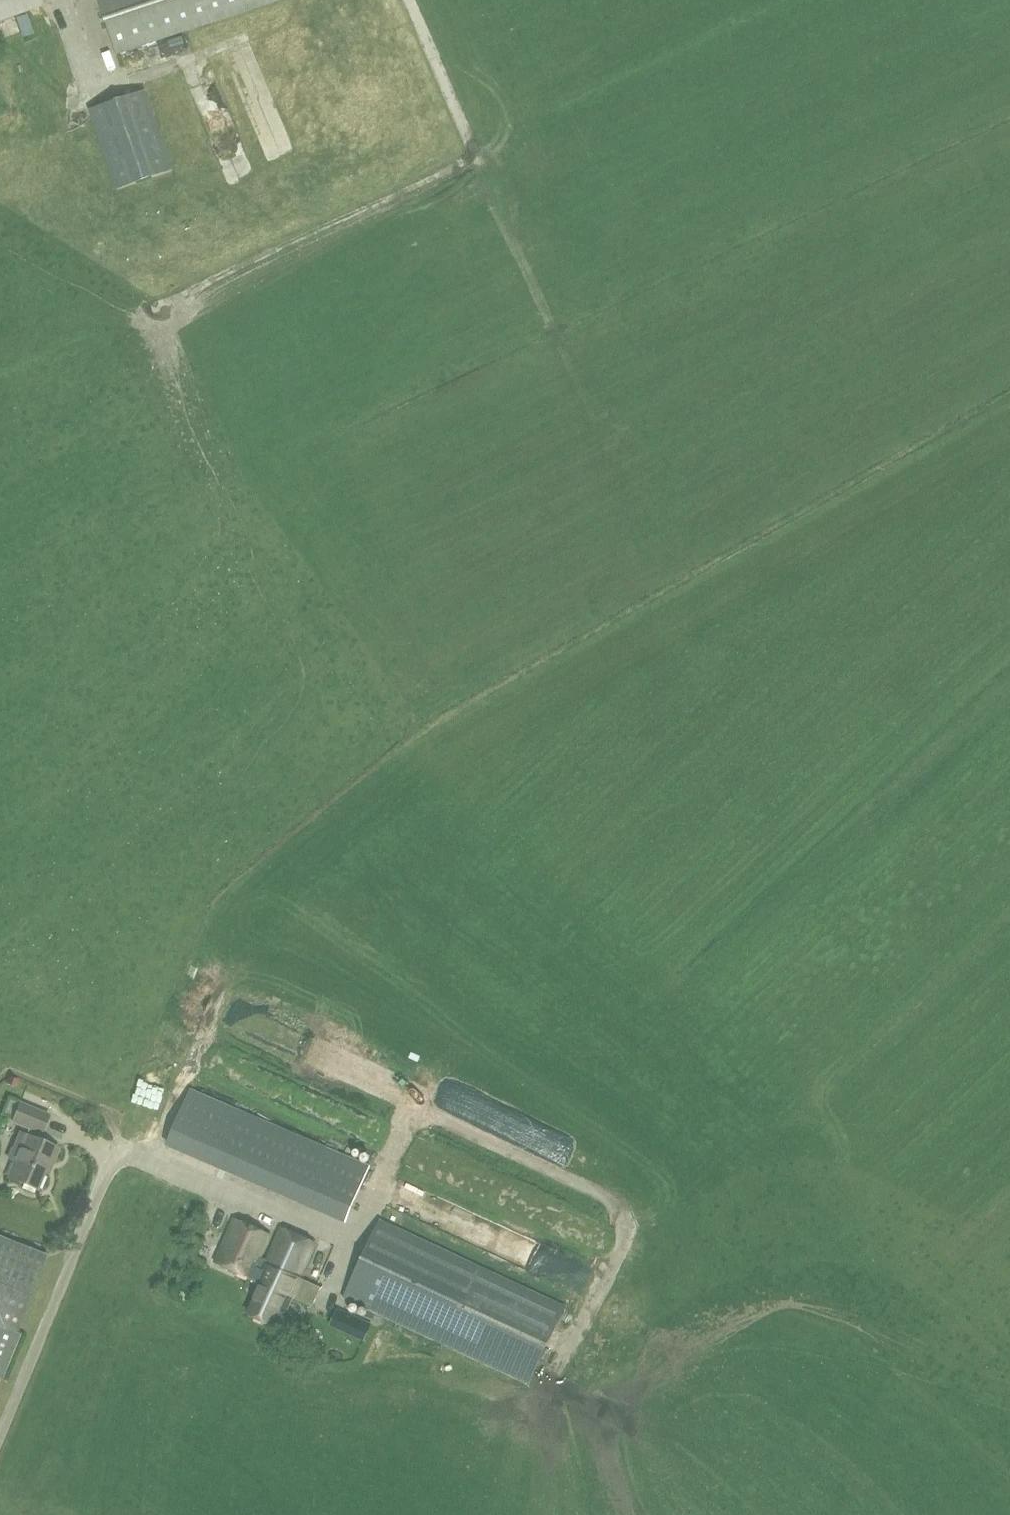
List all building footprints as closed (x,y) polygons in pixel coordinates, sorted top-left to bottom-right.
[(37,13),(33,0),(0,0),(0,23),(37,13)] [(117,56),(288,0),(98,0),(117,56)] [(228,147),(243,140),(219,92),(205,99),(228,147)] [(173,172),(145,93),(90,111),(117,191),(173,172)] [(346,1221),(369,1167),(190,1090),(167,1143),(346,1221)] [(27,1136),(20,1133),(9,1160),(15,1163),(8,1178),(36,1190),(47,1163),(51,1165),(58,1149),(36,1141),(39,1133),(41,1134),(49,1116),(19,1104),(8,1099),(3,1113),(14,1117),(12,1121),(30,1128),(27,1136)] [(293,1297),(313,1306),(321,1288),(298,1278),(314,1241),(281,1227),(267,1259),(262,1257),(272,1235),(235,1218),(216,1262),(263,1283),(249,1314),(273,1325),(279,1312),(281,1313),(288,1310),(293,1297)] [(565,1308),(482,1268),(381,1219),(344,1296),(528,1385),(565,1308)] [(0,1240),(0,1379),(18,1335),(14,1334),(44,1258),(0,1240)] [(326,1241),(319,1257),(336,1266),(343,1250),(326,1241)] [(366,1335),(371,1323),(359,1318),(352,1335),(364,1340),(366,1335)]
